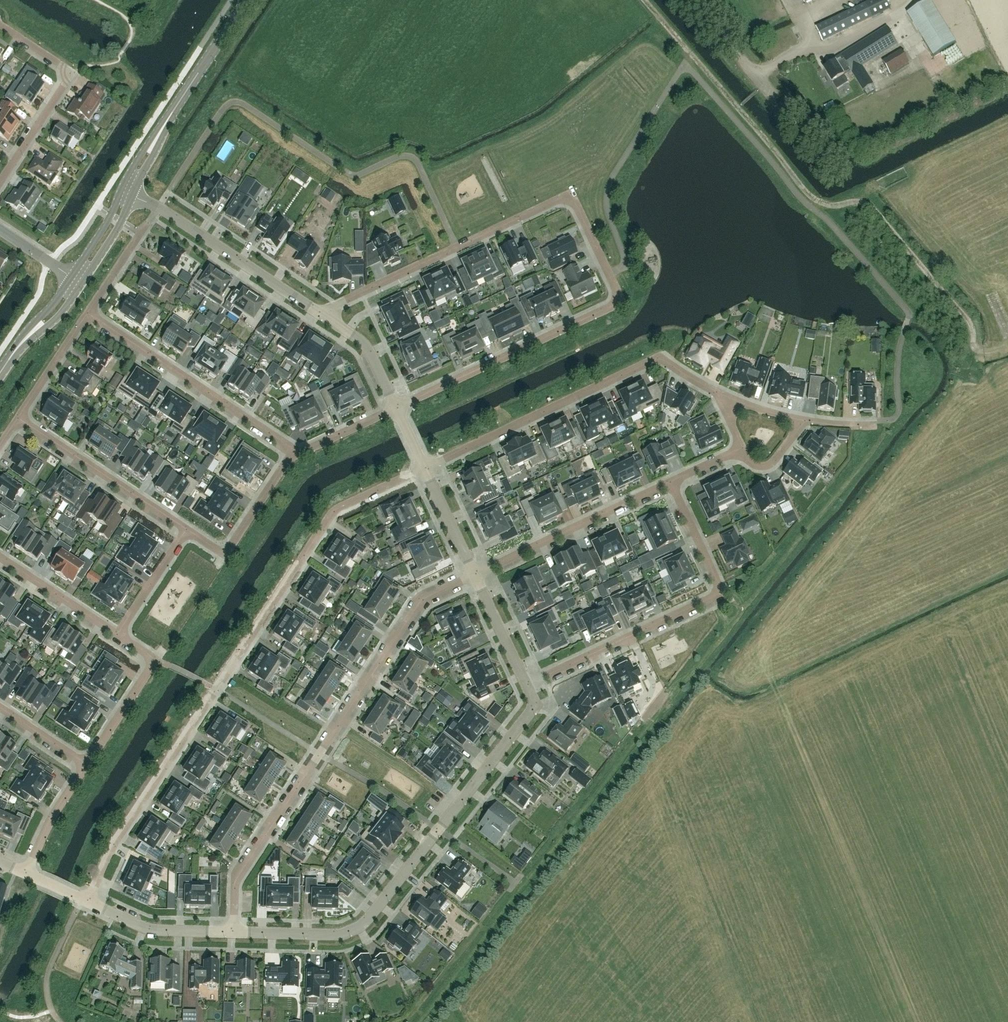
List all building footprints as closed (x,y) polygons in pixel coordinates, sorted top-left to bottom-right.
[(865,4),(815,27),(822,42),(872,18),(890,9),(886,3),(885,0),(874,0),(865,4)] [(955,43),(929,0),(907,14),(933,56),(955,43)] [(835,61),(824,69),(832,82),(833,82),(837,89),(847,82),(848,83),(844,75),(851,71),(863,90),(864,90),(872,85),(873,84),(862,66),(898,44),(886,27),(841,55),(841,56),(834,60),(835,61)] [(901,50),(882,62),(890,75),(909,64),(901,50)] [(37,73),(26,66),(19,76),(25,80),(22,86),(37,96),(43,86),(33,79),(37,73)] [(42,74),(39,79),(48,85),(51,80),(42,74)] [(16,82),(12,88),(5,98),(16,105),(19,99),(30,106),(37,96),(22,86),(16,82)] [(77,102),(74,100),(66,112),(76,118),(79,114),(88,120),(100,102),(98,100),(102,94),(89,85),(77,102)] [(13,131),(20,121),(14,117),(17,112),(12,109),(1,101),(0,103),(0,122),(13,131)] [(96,123),(104,128),(116,110),(108,105),(96,123)] [(7,141),(13,131),(0,122),(0,137),(7,141)] [(59,124),(50,136),(67,148),(73,138),(78,142),(84,133),(73,125),(69,131),(59,124)] [(35,142),(32,147),(42,154),(45,149),(35,142)] [(43,164),(36,159),(27,171),(49,186),(57,173),(55,172),(62,163),(49,155),(43,164)] [(237,198),(225,215),(230,219),(244,228),(249,220),(251,221),(258,210),(256,208),(257,207),(251,204),(253,201),(258,194),(262,188),(250,181),(247,179),(244,183),(236,196),(237,197),(237,198)] [(212,207),(216,202),(217,203),(221,197),(226,200),(235,187),(224,180),(220,185),(213,180),(211,183),(209,182),(203,192),(204,193),(199,201),(205,205),(206,203),(212,207)] [(10,197),(8,196),(4,202),(16,209),(19,205),(28,211),(40,193),(24,182),(17,193),(14,191),(10,197)] [(325,190),(321,196),(330,202),(334,195),(325,190)] [(397,206),(402,204),(398,196),(387,202),(391,209),(395,207),(396,208),(398,207),(397,206)] [(272,246),(276,249),(289,229),(275,220),(274,223),(264,216),(256,229),(266,235),(262,240),(266,242),(266,245),(270,247),(272,246)] [(35,228),(43,231),(45,225),(37,223),(35,228)] [(299,264),(299,267),(302,269),(305,268),(306,269),(318,250),(317,249),(317,247),(313,245),(312,246),(306,242),(305,243),(294,236),(287,246),(298,253),(294,261),(299,264)] [(383,266),(390,262),(391,265),(398,261),(395,253),(401,250),(396,239),(390,242),(387,237),(373,244),(366,247),(367,262),(379,257),(383,266)] [(569,263),(566,257),(576,253),(569,238),(564,240),(563,238),(558,241),(559,242),(547,248),(551,257),(547,259),(552,271),(569,263)] [(167,241),(164,245),(158,255),(164,259),(159,267),(169,273),(174,265),(176,267),(185,253),(167,241)] [(528,264),(528,265),(536,261),(528,244),(520,247),(520,248),(516,250),(514,244),(500,250),(509,270),(522,264),(523,266),(528,264)] [(473,257),(483,279),(490,275),(492,280),(503,275),(496,259),(490,262),(484,250),(477,253),(477,255),(473,257)] [(483,279),(473,257),(468,259),(467,257),(460,261),(466,273),(460,276),(467,292),(478,287),(476,282),(483,279)] [(362,275),(362,262),(349,262),(349,259),(337,259),(337,260),(329,260),(329,269),(332,269),(333,282),(349,281),(349,275),(362,275)] [(566,284),(573,299),(574,299),(576,300),(581,298),(581,296),(593,290),(591,286),(593,284),(590,279),(588,279),(586,275),(580,278),(579,275),(575,266),(563,271),(569,283),(566,284)] [(197,273),(188,286),(205,297),(220,275),(218,274),(219,271),(213,267),(211,270),(209,268),(203,277),(197,273)] [(437,274),(434,275),(445,298),(456,293),(457,295),(464,291),(457,277),(456,274),(449,277),(446,270),(444,270),(443,269),(437,272),(437,274)] [(164,289),(169,292),(175,282),(164,275),(161,281),(146,272),(137,286),(157,299),(164,289)] [(222,277),(220,275),(205,297),(222,309),(230,296),(225,292),(231,283),(228,281),(230,279),(224,274),(222,277)] [(426,288),(418,292),(419,294),(426,309),(435,305),(434,304),(445,298),(434,275),(430,277),(430,275),(423,278),(424,280),(422,281),(426,288)] [(539,295),(549,317),(556,314),(555,313),(560,310),(557,302),(557,301),(562,298),(555,282),(543,288),(546,295),(540,298),(539,295)] [(560,289),(564,299),(570,297),(567,287),(560,289)] [(230,296),(222,309),(238,320),(241,316),(253,297),(242,290),(240,294),(234,290),(230,296)] [(387,324),(411,313),(402,293),(383,302),(386,308),(380,311),(381,313),(380,314),(383,321),(385,320),(387,324)] [(549,317),(539,295),(533,298),(531,293),(519,299),(526,315),(531,312),(533,313),(537,321),(542,318),(543,320),(549,317)] [(129,300),(126,304),(125,305),(124,304),(119,311),(121,312),(120,313),(126,317),(125,318),(131,323),(132,321),(140,326),(146,317),(153,322),(161,311),(150,304),(138,296),(134,303),(129,300)] [(263,304),(253,297),(241,316),(246,319),(244,323),(254,330),(262,317),(257,313),(263,304)] [(501,316),(510,336),(512,335),(513,337),(521,333),(520,331),(523,330),(517,319),(524,316),(516,298),(509,302),(510,304),(504,307),(507,314),(501,316)] [(276,336),(286,320),(284,318),(286,317),(278,312),(277,313),(275,312),(271,319),(269,320),(264,317),(255,331),(266,339),(270,332),(276,336)] [(411,313),(387,324),(388,328),(387,329),(389,335),(391,334),(392,335),(397,333),(400,339),(409,335),(410,339),(424,332),(423,329),(419,330),(411,313)] [(510,336),(501,316),(495,319),(492,313),(486,316),(485,313),(477,317),(479,320),(485,334),(492,331),(497,342),(500,340),(501,342),(509,339),(508,337),(510,336)] [(171,349),(183,331),(177,328),(179,324),(170,318),(163,328),(168,332),(161,342),(171,349)] [(203,327),(220,345),(224,341),(233,349),(240,342),(232,334),(227,339),(218,329),(220,326),(213,318),(203,327)] [(286,320),(276,336),(281,339),(277,346),(288,353),(299,337),(298,337),(297,338),(293,336),(293,334),(297,327),(296,326),(297,324),(290,319),(288,321),(286,320)] [(486,336),(485,334),(479,320),(465,327),(468,333),(468,334),(463,337),(471,354),(473,353),(474,355),(482,351),(481,350),(483,349),(479,339),(486,336)] [(183,331),(171,349),(181,355),(188,345),(193,348),(200,338),(191,332),(188,335),(183,331)] [(424,332),(410,339),(412,342),(400,348),(402,354),(404,361),(426,351),(422,343),(428,340),(424,332)] [(471,354),(463,337),(457,339),(454,332),(441,338),(449,354),(454,352),(456,352),(459,360),(461,359),(462,360),(470,357),(469,355),(471,354)] [(299,337),(288,353),(285,358),(294,364),(297,363),(301,358),(307,362),(320,341),(315,338),(315,336),(311,334),(309,335),(308,334),(302,343),(298,340),(299,338),(299,337)] [(205,371),(215,354),(210,351),(214,344),(203,337),(194,351),(198,354),(198,356),(194,363),(195,364),(194,366),(200,369),(201,368),(205,371)] [(707,362),(712,365),(712,366),(722,372),(737,344),(727,338),(721,350),(710,344),(708,346),(696,339),(691,348),(689,347),(685,355),(686,356),(685,358),(693,362),(692,364),(700,369),(701,367),(703,368),(707,362)] [(307,362),(303,367),(309,371),(309,374),(318,380),(331,361),(325,358),(331,349),(330,348),(330,346),(327,344),(325,345),(320,341),(307,362)] [(99,348),(100,347),(95,343),(86,357),(92,361),(91,363),(90,362),(86,368),(97,376),(102,368),(104,369),(112,357),(99,348)] [(221,358),(215,354),(205,371),(209,373),(208,375),(213,379),(214,377),(216,378),(220,371),(222,370),(227,373),(236,360),(237,359),(225,351),(221,358)] [(426,351),(404,361),(407,367),(412,372),(423,367),(427,374),(441,368),(437,359),(431,362),(426,351)] [(236,360),(227,373),(226,375),(232,379),(227,385),(229,386),(228,388),(233,392),(234,390),(238,393),(250,374),(245,371),(247,367),(236,360)] [(751,383),(751,384),(761,387),(769,364),(759,360),(755,371),(752,369),(752,368),(737,363),(730,383),(745,388),(747,382),(751,383)] [(80,369),(75,378),(68,373),(66,376),(65,375),(61,382),(62,383),(60,386),(79,399),(83,394),(86,393),(91,396),(100,382),(80,369)] [(132,401),(147,378),(143,375),(144,374),(138,370),(137,372),(136,371),(129,381),(124,377),(115,390),(132,401)] [(783,377),(784,375),(782,373),(778,372),(776,373),(775,375),(774,375),(768,397),(770,398),(771,400),(775,401),(777,400),(784,401),(786,394),(789,395),(789,396),(801,399),(804,383),(789,380),(790,379),(783,377)] [(256,378),(250,374),(238,393),(242,395),(241,397),(246,400),(248,399),(249,400),(253,393),(259,397),(269,382),(258,374),(256,378)] [(347,388),(341,390),(349,408),(351,407),(352,409),(360,405),(359,403),(361,402),(356,392),(363,389),(356,374),(343,380),(347,388)] [(850,375),(850,393),(850,405),(859,405),(859,411),(862,411),(864,413),(870,413),(872,411),(875,411),(875,390),(875,386),(873,385),(864,385),(864,375),(850,375)] [(823,379),(810,377),(807,399),(814,400),(814,399),(818,399),(817,408),(832,410),(834,398),(836,399),(837,391),(835,390),(835,388),(822,387),(823,379)] [(147,378),(132,401),(142,408),(140,411),(146,415),(148,414),(157,400),(151,396),(158,385),(157,385),(158,383),(153,379),(151,381),(147,378)] [(630,388),(641,412),(659,403),(661,395),(656,385),(645,390),(642,383),(639,384),(639,382),(632,385),(632,387),(630,388)] [(349,408),(341,390),(335,393),(331,386),(319,392),(326,405),(332,402),(337,413),(339,413),(340,414),(348,411),(347,409),(349,408)] [(641,412),(630,388),(627,390),(627,388),(619,391),(620,393),(618,394),(622,402),(615,405),(623,420),(641,412)] [(686,412),(688,413),(692,406),(690,405),(694,399),(681,391),(677,397),(674,396),(675,394),(666,389),(663,405),(670,409),(669,410),(682,418),(686,412)] [(306,401),(301,404),(312,427),(318,424),(317,423),(322,420),(316,408),(323,404),(317,391),(304,397),(306,401)] [(157,400),(148,414),(159,421),(162,415),(168,419),(179,402),(178,401),(179,399),(171,394),(170,396),(168,395),(166,399),(160,395),(157,400)] [(51,399),(50,402),(41,414),(53,422),(52,424),(58,428),(59,426),(61,428),(71,412),(70,411),(74,405),(60,396),(56,402),(51,399)] [(179,402),(168,419),(173,423),(170,428),(181,436),(189,423),(184,419),(190,409),(188,408),(189,406),(182,401),(181,403),(179,402)] [(593,406),(591,407),(600,426),(603,425),(608,427),(609,431),(622,425),(614,409),(609,411),(607,410),(603,401),(600,403),(600,401),(592,404),(593,406)] [(312,427),(301,404),(294,407),(292,403),(280,409),(286,422),(293,418),(299,431),(305,429),(305,430),(312,427)] [(600,426),(591,407),(589,408),(588,406),(581,410),(582,411),(579,413),(584,422),(583,424),(578,426),(586,442),(598,436),(596,432),(598,428),(600,426)] [(189,423),(181,436),(192,443),(195,439),(199,438),(202,440),(214,422),(211,420),(212,419),(207,415),(206,417),(203,415),(199,421),(193,418),(191,421),(189,423)] [(552,425),(561,445),(569,442),(573,449),(584,444),(576,428),(570,431),(565,419),(563,420),(562,418),(555,421),(556,423),(552,425)] [(715,427),(708,430),(703,418),(690,424),(696,436),(694,437),(700,450),(707,447),(708,448),(715,445),(714,443),(721,440),(715,427)] [(99,452),(109,436),(103,433),(107,427),(98,421),(91,431),(96,434),(88,445),(99,452)] [(214,422),(202,440),(205,442),(206,446),(203,450),(214,458),(224,443),(226,440),(220,436),(225,429),(222,427),(223,426),(218,422),(216,424),(214,422)] [(561,445),(552,425),(548,427),(547,425),(540,428),(541,430),(539,431),(545,443),(540,445),(547,462),(557,457),(554,449),(561,445)] [(802,448),(820,461),(829,449),(827,447),(833,439),(823,431),(818,437),(819,438),(817,440),(812,436),(802,448)] [(677,433),(670,435),(674,446),(681,444),(677,433)] [(109,436),(99,452),(110,459),(117,448),(123,451),(129,441),(119,435),(115,441),(109,436)] [(611,448),(622,443),(620,437),(608,442),(611,448)] [(519,441),(513,443),(522,463),(527,460),(529,461),(532,467),(545,461),(538,446),(531,450),(526,440),(520,442),(519,441)] [(121,453),(119,457),(125,461),(121,466),(132,474),(144,456),(144,455),(142,457),(137,454),(141,448),(130,441),(129,441),(123,451),(121,453)] [(666,458),(666,459),(675,455),(669,442),(657,448),(656,446),(643,452),(652,472),(653,472),(654,473),(659,471),(659,469),(665,466),(662,459),(666,458)] [(231,460),(253,475),(256,471),(258,472),(261,467),(260,466),(261,464),(251,457),(255,452),(242,443),(231,460)] [(522,463),(513,443),(507,446),(508,448),(502,451),(507,461),(499,465),(506,479),(520,473),(516,466),(522,463)] [(37,473),(30,469),(36,459),(31,456),(32,454),(26,450),(24,452),(19,448),(13,457),(14,458),(11,462),(15,465),(11,471),(30,483),(37,473)] [(637,454),(618,463),(628,484),(632,482),(633,484),(639,481),(638,479),(640,478),(637,473),(644,469),(642,465),(637,454)] [(144,456),(132,474),(143,481),(146,475),(152,479),(155,475),(156,474),(163,463),(152,455),(149,459),(144,456)] [(578,456),(570,460),(573,467),(581,462),(578,456)] [(465,490),(485,481),(482,474),(486,472),(484,468),(491,464),(488,458),(468,467),(471,471),(470,474),(461,478),(464,483),(462,484),(465,490)] [(803,459),(799,465),(793,460),(782,473),(794,482),(792,483),(792,486),(795,488),(798,488),(799,486),(801,488),(808,479),(812,483),(822,471),(814,464),(812,466),(803,459)] [(253,475),(231,460),(220,476),(233,485),(236,480),(246,486),(247,484),(249,485),(253,480),(251,478),(253,475)] [(164,462),(163,463),(156,474),(160,477),(161,479),(154,489),(165,496),(178,477),(172,473),(174,468),(164,462)] [(628,484),(618,463),(600,471),(605,482),(611,480),(616,490),(617,489),(618,491),(624,488),(624,486),(628,484)] [(205,482),(210,472),(202,469),(198,479),(205,482)] [(581,485),(589,502),(591,501),(592,503),(597,500),(597,499),(599,497),(594,486),(599,483),(594,472),(584,476),(587,482),(581,485)] [(54,475),(50,481),(41,495),(50,502),(54,496),(57,496),(62,498),(73,481),(69,478),(71,476),(65,473),(64,474),(63,474),(60,479),(54,475)] [(4,497),(0,503),(12,511),(16,505),(12,502),(21,488),(10,481),(12,479),(5,475),(4,477),(2,475),(0,478),(0,495),(4,497)] [(184,481),(178,477),(165,496),(176,503),(183,493),(185,493),(189,496),(197,483),(187,477),(184,481)] [(719,482),(715,483),(725,505),(734,501),(737,506),(746,502),(738,484),(733,487),(731,486),(727,478),(726,478),(724,477),(719,479),(718,481),(719,482)] [(212,501),(229,512),(230,510),(232,511),(237,504),(235,503),(236,500),(229,496),(229,493),(232,489),(215,479),(208,490),(214,493),(215,497),(212,501)] [(487,480),(485,481),(465,490),(468,497),(470,496),(472,501),(481,497),(483,498),(485,503),(497,497),(492,486),(490,487),(487,480)] [(73,481),(62,498),(60,501),(69,506),(65,511),(74,518),(84,503),(78,499),(85,488),(73,481)] [(589,502),(581,485),(574,488),(571,482),(561,487),(567,499),(572,496),(578,508),(580,506),(581,507),(587,505),(586,504),(589,502)] [(725,505),(715,483),(711,485),(709,484),(705,486),(704,488),(703,489),(707,498),(706,500),(700,503),(708,520),(719,515),(716,509),(725,505)] [(760,487),(757,486),(753,487),(753,490),(751,491),(752,493),(751,496),(752,500),(755,501),(761,513),(776,506),(788,501),(779,484),(768,489),(766,484),(760,487)] [(602,490),(605,499),(614,496),(610,487),(602,490)] [(540,501),(551,523),(556,520),(555,518),(561,516),(558,510),(565,507),(558,493),(540,501)] [(88,501),(85,505),(76,519),(86,525),(90,518),(97,522),(109,504),(98,496),(93,504),(88,501)] [(397,498),(379,507),(385,520),(392,516),(395,522),(415,513),(413,509),(415,508),(412,502),(410,503),(410,501),(403,504),(399,497),(397,498)] [(483,528),(502,520),(496,508),(505,504),(502,497),(487,504),(490,510),(477,517),(478,518),(477,520),(479,524),(481,524),(483,528)] [(551,523),(540,501),(535,504),(532,497),(520,503),(526,516),(532,513),(538,526),(544,523),(545,525),(551,523)] [(229,512),(212,501),(210,504),(207,505),(201,501),(193,512),(210,523),(212,519),(215,518),(222,523),(223,520),(225,522),(230,514),(228,513),(229,512)] [(119,511),(109,504),(97,522),(103,526),(98,533),(108,540),(121,520),(116,517),(119,511)] [(7,531),(14,521),(15,523),(18,518),(0,506),(0,526),(7,531)] [(792,511),(785,514),(789,523),(796,519),(792,511)] [(398,530),(391,533),(396,544),(412,536),(417,534),(414,528),(421,525),(420,523),(422,522),(419,516),(417,517),(415,513),(395,522),(398,530)] [(647,540),(669,529),(666,523),(668,522),(665,516),(660,518),(656,520),(652,513),(637,520),(647,540)] [(124,514),(120,519),(127,524),(131,518),(124,514)] [(508,516),(502,520),(483,528),(485,532),(484,534),(486,538),(488,538),(489,540),(499,535),(501,536),(504,543),(518,536),(508,516)] [(754,516),(749,519),(744,521),(740,523),(743,528),(746,527),(752,524),(756,522),(754,516)] [(22,520),(13,533),(12,536),(18,540),(14,547),(25,554),(40,532),(22,520)] [(137,525),(130,536),(135,540),(131,545),(149,557),(150,555),(152,556),(157,549),(155,548),(156,546),(150,542),(154,536),(152,535),(137,525)] [(672,536),(669,529),(647,540),(652,552),(647,554),(651,561),(669,552),(667,547),(668,545),(672,543),(677,541),(674,535),(672,536)] [(609,536),(604,538),(613,558),(625,553),(626,555),(632,552),(625,537),(619,540),(616,532),(615,533),(614,531),(608,534),(609,536)] [(747,554),(744,548),(740,540),(738,541),(733,531),(721,537),(725,544),(726,544),(727,546),(719,550),(726,564),(733,560),(736,567),(747,562),(744,555),(747,554)] [(40,532),(25,554),(36,561),(40,555),(47,559),(49,557),(50,555),(57,544),(40,532)] [(413,560),(436,549),(434,543),(432,544),(429,538),(421,542),(418,536),(398,545),(403,555),(409,552),(413,560)] [(333,541),(329,547),(347,559),(349,560),(351,562),(358,552),(362,554),(366,548),(354,539),(350,545),(337,537),(334,542),(333,541)] [(613,558),(604,538),(599,540),(598,539),(592,541),(593,543),(591,544),(595,552),(589,554),(596,569),(602,566),(601,564),(613,558)] [(59,541),(57,544),(50,555),(56,559),(50,568),(55,572),(54,573),(60,577),(73,557),(68,554),(71,549),(59,541)] [(123,547),(115,558),(130,568),(132,569),(135,564),(142,568),(143,566),(145,567),(150,560),(148,559),(149,557),(131,545),(128,551),(123,547)] [(80,552),(87,558),(91,552),(85,546),(80,552)] [(347,559),(329,547),(325,553),(326,553),(323,558),(336,566),(332,572),(344,580),(351,570),(345,567),(349,560),(347,559)] [(436,549),(413,560),(416,567),(415,570),(411,572),(415,580),(432,572),(430,567),(440,562),(437,556),(439,555),(436,549)] [(587,553),(580,556),(577,549),(565,554),(573,572),(579,569),(583,576),(595,571),(587,553)] [(553,560),(557,567),(549,571),(558,588),(571,582),(567,575),(573,572),(565,554),(553,560)] [(78,561),(73,557),(60,577),(66,581),(67,579),(72,583),(77,576),(79,576),(83,578),(92,563),(81,556),(78,561)] [(667,576),(687,567),(682,556),(670,561),(668,556),(655,562),(660,573),(665,570),(667,576)] [(109,583),(125,593),(126,592),(128,593),(133,585),(131,584),(132,583),(121,575),(124,570),(113,562),(105,573),(112,577),(109,583)] [(602,566),(596,569),(603,583),(609,580),(602,566)] [(687,567),(667,576),(670,582),(666,584),(671,595),(683,589),(681,583),(692,578),(687,567)] [(517,601),(540,590),(537,583),(542,581),(535,568),(520,575),(524,583),(512,589),(517,601)] [(383,583),(377,592),(392,602),(399,592),(390,586),(393,581),(383,574),(379,580),(383,583)] [(304,585),(324,598),(329,592),(334,596),(341,586),(329,578),(325,583),(312,575),(309,580),(308,579),(304,585)] [(654,596),(653,593),(647,581),(635,587),(637,592),(631,595),(640,613),(644,611),(645,613),(653,609),(648,599),(654,596)] [(125,593),(109,583),(106,586),(103,587),(98,584),(91,595),(107,606),(111,600),(117,604),(118,603),(120,604),(125,596),(123,595),(125,593)] [(324,598),(304,585),(300,591),(301,591),(298,596),(311,604),(307,610),(319,618),(326,608),(320,604),(324,598)] [(4,586),(0,592),(0,616),(6,620),(16,604),(10,600),(15,593),(4,586)] [(543,596),(540,590),(517,601),(523,613),(535,607),(537,612),(553,605),(548,594),(543,596)] [(392,602),(377,592),(371,602),(386,612),(392,602)] [(640,613),(631,595),(625,597),(623,593),(610,599),(617,614),(624,611),(628,621),(636,617),(636,615),(640,613)] [(598,608),(592,611),(601,631),(603,630),(604,632),(612,629),(611,627),(613,626),(610,618),(610,616),(615,614),(608,598),(596,604),(598,608)] [(386,612),(371,602),(364,611),(360,608),(356,614),(367,621),(370,615),(379,621),(386,612)] [(27,627),(38,610),(36,609),(37,607),(30,603),(29,604),(27,603),(22,610),(20,611),(16,608),(6,622),(17,630),(20,625),(24,625),(27,627)] [(38,610),(27,627),(30,629),(31,633),(28,637),(39,644),(49,630),(45,627),(44,625),(49,618),(47,617),(48,615),(41,610),(40,612),(38,610)] [(450,611),(435,618),(442,632),(448,629),(451,634),(468,625),(467,624),(469,623),(465,615),(463,616),(462,613),(455,617),(452,610),(450,611)] [(535,639),(553,630),(550,624),(556,621),(551,610),(539,616),(541,621),(528,628),(531,635),(533,634),(535,639)] [(601,631),(592,611),(584,615),(583,612),(580,611),(571,616),(578,630),(585,627),(589,637),(592,636),(593,638),(600,634),(599,632),(601,631)] [(283,617),(279,623),(297,635),(304,625),(311,630),(316,624),(303,616),(299,621),(287,613),(284,618),(283,617)] [(349,634),(364,645),(371,635),(362,629),(365,623),(354,616),(351,622),(355,625),(349,634)] [(297,635),(279,623),(275,629),(276,629),(273,634),(286,642),(282,648),(294,656),(299,650),(291,645),(297,635)] [(453,639),(446,642),(453,656),(467,649),(470,648),(466,641),(474,637),(473,635),(474,634),(471,626),(469,627),(468,625),(451,634),(453,639)] [(62,650),(73,634),(62,627),(56,636),(50,632),(42,645),(53,652),(57,646),(62,650)] [(556,637),(553,630),(535,639),(537,643),(536,644),(539,651),(552,645),(555,650),(567,645),(562,634),(556,637)] [(73,634),(62,650),(68,653),(64,659),(76,667),(86,651),(80,647),(84,641),(83,640),(84,638),(78,635),(77,636),(73,634)] [(349,634),(342,644),(358,654),(364,645),(349,634)] [(318,642),(315,648),(325,654),(329,649),(318,642)] [(358,654),(342,644),(336,654),(351,664),(358,654)] [(325,654),(315,648),(311,653),(322,660),(325,654)] [(254,661),(274,674),(278,668),(284,672),(291,662),(278,654),(274,660),(262,651),(259,656),(258,655),(254,661)] [(92,670),(95,672),(115,685),(116,683),(118,684),(122,677),(120,676),(122,674),(110,666),(115,659),(104,652),(92,670)] [(471,679),(491,670),(485,657),(475,662),(472,654),(456,662),(462,675),(468,672),(471,679)] [(411,655),(404,665),(419,675),(426,666),(430,669),(434,663),(423,656),(420,661),(411,655)] [(0,668),(0,688),(1,689),(4,683),(9,687),(12,682),(20,670),(11,664),(5,660),(1,667),(0,668)] [(274,674),(254,661),(250,667),(251,668),(248,672),(261,680),(257,686),(269,694),(274,688),(268,684),(274,674)] [(613,670),(616,675),(609,678),(617,696),(632,689),(632,688),(639,684),(636,678),(640,675),(636,667),(632,669),(629,663),(623,665),(621,665),(618,666),(617,668),(613,670)] [(322,674),(338,684),(344,675),(329,665),(322,674)] [(419,675),(404,665),(398,675),(413,685),(419,675)] [(26,669),(18,682),(14,687),(20,690),(15,698),(26,705),(38,687),(32,683),(37,675),(26,669)] [(491,670),(471,679),(468,681),(471,688),(467,689),(470,694),(477,700),(490,695),(486,687),(497,682),(491,670)] [(115,685),(95,672),(91,679),(87,676),(81,686),(91,694),(95,688),(107,696),(109,694),(110,695),(115,688),(113,687),(115,685)] [(338,684),(322,674),(316,684),(331,694),(338,684)] [(413,685),(398,675),(391,685),(400,691),(397,696),(407,703),(411,697),(407,694),(413,685)] [(590,710),(587,708),(590,703),(591,706),(591,707),(610,698),(609,698),(600,677),(600,676),(581,685),(581,686),(582,686),(585,692),(578,701),(578,700),(569,712),(581,721),(590,710),(590,709),(590,710)] [(38,687),(26,705),(37,712),(42,705),(47,708),(59,690),(49,683),(44,691),(38,687)] [(316,684),(310,694),(325,704),(331,694),(316,684)] [(73,710),(90,722),(91,720),(93,721),(98,714),(96,713),(98,711),(89,705),(89,703),(92,699),(77,689),(70,700),(73,703),(74,707),(73,710)] [(325,704),(310,694),(303,703),(299,700),(295,706),(306,713),(309,707),(318,713),(325,704)] [(383,698),(376,708),(391,718),(397,708),(402,711),(406,705),(395,698),(392,704),(383,698)] [(486,715),(482,712),(468,701),(456,717),(462,721),(480,735),(481,734),(483,735),(488,728),(487,726),(488,725),(482,720),(486,715)] [(623,707),(629,720),(638,716),(632,703),(623,707)] [(495,704),(491,708),(487,713),(493,718),(501,709),(495,704)] [(406,709),(411,716),(416,712),(411,706),(406,709)] [(376,708),(370,717),(385,727),(391,718),(376,708)] [(90,722),(73,710),(71,712),(66,713),(62,711),(55,722),(70,732),(73,727),(75,727),(83,733),(84,731),(86,732),(91,724),(89,723),(90,722)] [(215,719),(212,724),(230,737),(232,738),(234,739),(241,730),(244,732),(249,725),(236,717),(232,723),(220,715),(217,719),(215,719)] [(385,727),(370,717),(363,727),(372,733),(369,738),(379,745),(383,740),(379,737),(385,727)] [(565,752),(575,739),(574,738),(581,729),(569,720),(565,726),(566,726),(563,730),(558,725),(548,738),(565,752)] [(480,735),(462,721),(458,726),(452,722),(444,732),(461,746),(466,741),(472,746),(473,744),(474,746),(480,738),(478,737),(480,735)] [(230,737),(212,724),(208,730),(209,731),(206,736),(218,744),(215,750),(227,758),(231,752),(226,748),(232,738),(230,737)] [(461,749),(459,748),(442,734),(434,745),(440,750),(440,754),(437,757),(453,769),(455,767),(457,768),(461,763),(460,761),(461,759),(457,755),(461,749)] [(4,739),(0,746),(0,768),(7,772),(15,760),(9,756),(15,746),(4,739)] [(242,758),(245,761),(252,751),(248,748),(242,758)] [(192,753),(189,759),(209,773),(213,775),(217,769),(219,770),(226,760),(213,752),(209,758),(197,750),(194,754),(192,753)] [(535,754),(525,767),(544,782),(552,788),(558,779),(567,768),(555,758),(545,751),(540,758),(535,754)] [(263,765),(278,775),(284,765),(269,755),(263,765)] [(453,769),(437,757),(435,760),(431,761),(425,756),(416,768),(435,783),(440,776),(445,780),(446,778),(449,778),(453,773),(452,771),(453,769)] [(27,779),(45,791),(46,789),(47,790),(52,783),(50,782),(52,780),(44,775),(43,773),(47,768),(31,757),(24,769),(29,773),(30,775),(27,779)] [(209,773),(189,759),(185,765),(186,766),(183,770),(196,779),(192,785),(204,793),(211,783),(205,779),(209,773)] [(263,765),(256,774),(272,784),(278,775),(263,765)] [(231,779),(235,781),(242,771),(238,769),(231,779)] [(584,788),(590,780),(576,769),(570,777),(584,788)] [(256,774),(250,784),(265,794),(272,784),(256,774)] [(45,791),(27,779),(24,784),(22,784),(16,780),(9,791),(23,800),(27,795),(37,802),(39,800),(40,801),(45,794),(43,793),(45,791)] [(524,781),(520,787),(513,782),(503,795),(522,809),(528,801),(533,805),(541,794),(524,781)] [(166,794),(184,806),(186,808),(193,798),(198,801),(203,795),(190,787),(186,793),(174,784),(171,789),(170,788),(166,794)] [(265,794),(250,784),(244,794),(259,804),(265,794)] [(547,790),(541,796),(548,803),(553,796),(547,790)] [(184,806),(166,794),(162,800),(163,801),(160,805),(173,813),(169,819),(181,828),(185,821),(178,816),(184,806)] [(311,806),(326,816),(332,808),(339,813),(344,806),(329,796),(326,801),(318,796),(311,806)] [(366,798),(360,808),(368,813),(374,802),(366,798)] [(0,835),(9,815),(3,812),(7,803),(0,800),(0,835)] [(216,802),(210,812),(214,814),(220,804),(216,802)] [(482,821),(479,825),(483,828),(483,829),(481,832),(485,835),(491,839),(495,843),(500,837),(514,819),(503,810),(495,804),(489,813),(482,821)] [(326,816),(311,806),(305,816),(320,826),(326,816)] [(228,817),(243,827),(250,817),(235,807),(228,817)] [(402,821),(398,817),(385,807),(377,817),(381,821),(377,826),(396,841),(401,836),(399,834),(403,830),(398,826),(402,821)] [(10,815),(9,815),(0,835),(12,840),(17,830),(24,834),(30,819),(17,813),(14,820),(9,817),(10,815)] [(320,826),(305,816),(298,825),(314,835),(320,826)] [(228,817),(222,826),(237,836),(243,827),(228,817)] [(147,823),(143,829),(163,842),(170,832),(175,836),(180,830),(167,821),(163,827),(151,819),(148,824),(147,823)] [(201,819),(195,829),(198,832),(205,822),(201,819)] [(337,823),(340,825),(337,831),(341,833),(348,823),(344,820),(343,822),(339,819),(337,823)] [(359,831),(358,826),(353,822),(347,829),(355,836),(359,831)] [(314,835),(298,825),(292,834),(307,844),(314,835)] [(222,826),(216,836),(231,846),(237,836),(222,826)] [(396,841),(377,826),(373,831),(368,828),(361,837),(378,851),(382,846),(387,850),(390,845),(392,847),(396,841)] [(163,842),(143,829),(139,834),(140,835),(137,840),(150,848),(146,854),(158,862),(165,852),(159,848),(163,842)] [(307,844),(292,834),(286,844),(295,850),(291,856),(302,863),(305,857),(301,854),(307,844)] [(231,846),(216,836),(209,846),(224,856),(231,846)] [(324,849),(328,852),(335,842),(331,839),(324,849)] [(352,860),(370,874),(373,872),(374,873),(380,865),(367,855),(371,850),(360,842),(353,851),(357,854),(352,860)] [(520,871),(532,856),(525,850),(518,860),(514,857),(509,863),(520,871)] [(370,874),(352,860),(348,866),(344,863),(337,872),(347,880),(351,876),(364,886),(370,879),(368,877),(370,874)] [(461,881),(469,870),(458,861),(450,872),(445,868),(435,881),(454,896),(464,883),(461,881)] [(130,868),(127,874),(149,884),(154,873),(160,876),(163,869),(150,863),(147,869),(133,863),(131,868),(130,868)] [(149,884),(127,874),(124,880),(125,881),(123,886),(137,892),(133,900),(147,906),(152,894),(146,891),(149,884)] [(191,876),(186,876),(178,876),(178,890),(185,891),(184,906),(190,906),(190,907),(197,908),(197,885),(197,883),(191,883),(191,876)] [(209,886),(197,885),(197,908),(204,908),(204,906),(209,906),(209,891),(217,892),(217,877),(209,876),(209,886)] [(279,910),(279,885),(272,885),(272,878),(260,878),(259,893),(267,893),(266,908),(272,908),(272,910),(279,910)] [(287,885),(279,885),(279,910),(286,910),(286,908),(291,909),(291,893),(299,894),(299,879),(287,878),(287,885)] [(323,911),(324,889),(324,886),(317,886),(317,879),(305,879),(304,894),(312,894),(311,909),(317,909),(317,911),(323,911)] [(336,889),(324,889),(323,911),(331,911),(331,910),(336,910),(336,894),(342,894),(347,898),(351,892),(341,884),(336,889)] [(428,901),(426,903),(421,899),(418,903),(416,902),(412,907),(413,909),(410,912),(428,926),(438,913),(436,911),(445,900),(435,892),(427,901),(428,901)] [(474,916),(479,920),(486,910),(481,906),(474,916)] [(401,934),(397,930),(394,933),(392,934),(389,937),(389,939),(387,942),(388,944),(388,946),(392,948),(394,948),(406,957),(416,945),(413,943),(421,933),(409,923),(401,934)] [(141,963),(131,962),(131,963),(131,964),(120,959),(124,952),(110,945),(108,949),(106,948),(103,955),(105,956),(100,967),(114,973),(114,972),(131,979),(131,989),(140,989),(140,963),(141,963)] [(442,946),(437,952),(444,959),(449,953),(442,946)] [(355,975),(359,985),(362,984),(362,985),(373,979),(376,984),(385,980),(382,973),(392,968),(385,954),(374,959),(375,960),(371,963),(367,956),(352,963),(356,972),(355,975)] [(171,969),(168,969),(168,960),(150,960),(150,974),(148,974),(147,981),(150,981),(150,984),(165,984),(165,991),(178,991),(179,967),(171,967),(171,969)] [(189,989),(189,990),(198,990),(198,989),(198,984),(203,984),(202,985),(208,985),(207,988),(209,990),(214,990),(216,988),(216,986),(218,986),(218,985),(217,985),(218,962),(203,961),(203,962),(203,969),(198,969),(198,967),(199,967),(189,966),(189,967),(189,989)] [(252,982),(252,980),(254,980),(256,979),(256,974),(255,973),(252,973),(252,963),(237,962),(237,968),(226,968),(225,983),(240,983),(241,982),(252,982)] [(297,988),(297,981),(299,980),(299,975),(297,974),(298,964),(282,963),(282,969),(266,969),(265,983),(281,983),(281,987),(297,988)] [(306,970),(305,998),(318,998),(319,987),(324,987),(324,989),(326,989),(326,994),(326,999),(339,1000),(339,994),(339,989),(341,989),(341,978),(344,978),(345,972),(342,972),(342,965),(325,964),(324,972),(319,972),(319,970),(306,970)] [(414,988),(421,984),(417,977),(410,981),(414,988)] [(231,1003),(223,1005),(224,1011),(233,1009),(231,1003)] [(182,1021),(196,1021),(196,1011),(182,1011),(182,1021)] [(302,1018),(309,1020),(311,1013),(304,1011),(302,1018)]
